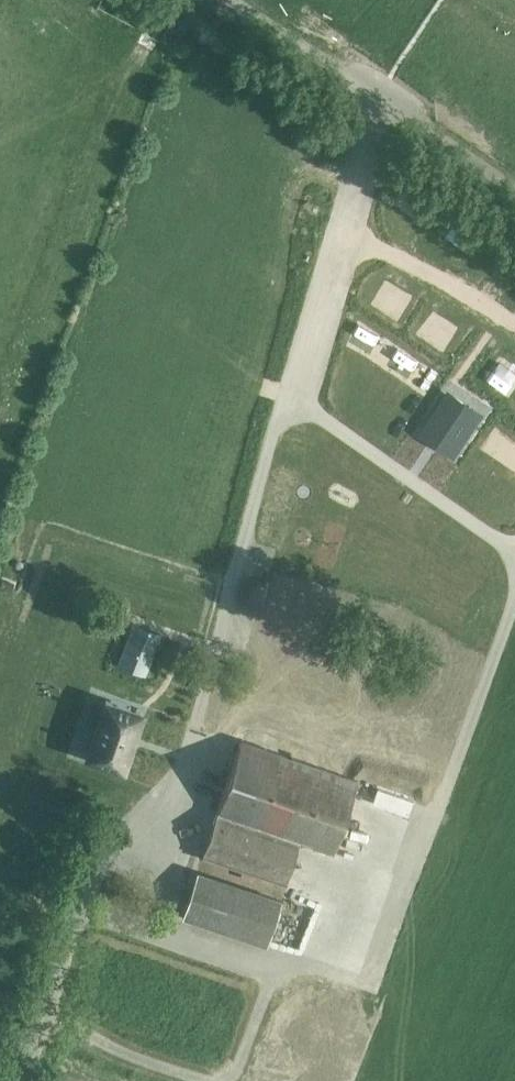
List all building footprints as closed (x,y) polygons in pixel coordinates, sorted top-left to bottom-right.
[(449,395),(425,432),(452,450),(476,413),(449,395)] [(134,626),(120,665),(145,674),(159,635),(134,626)] [(105,703),(86,762),(122,773),(141,714),(105,703)] [(244,740),(218,813),(301,841),(333,853),(358,780),(244,740)] [(286,885),(301,841),(218,813),(203,856),(286,885)] [(266,944),(282,901),(198,872),(183,915),(266,944)]
